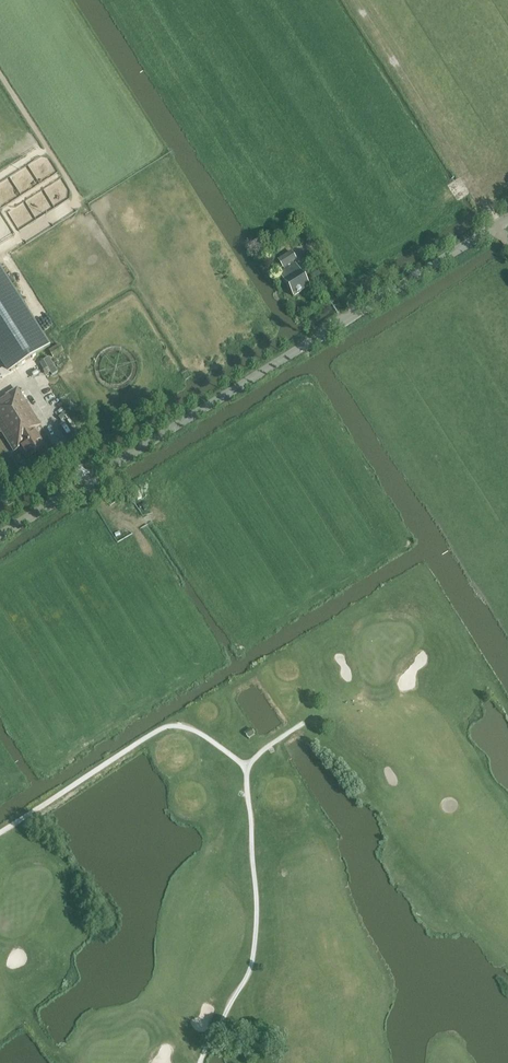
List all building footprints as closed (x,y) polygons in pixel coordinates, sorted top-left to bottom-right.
[(287,232),(292,239),(297,235),(292,228),(287,232)] [(309,287),(295,264),(294,264),(293,262),(296,260),(291,252),(278,260),(285,270),(279,273),(293,296),(309,287)] [(11,371),(50,346),(47,342),(39,329),(0,268),(0,353),(11,371)] [(312,280),(320,275),(316,269),(309,274),(312,280)] [(60,345),(49,351),(53,357),(63,351),(60,345)] [(45,371),(48,369),(52,375),(58,372),(49,357),(40,362),(45,371)] [(1,431),(14,451),(20,448),(27,458),(45,446),(34,429),(40,426),(17,388),(0,399),(0,432),(1,431)] [(245,733),(248,738),(254,734),(251,729),(245,733)]
